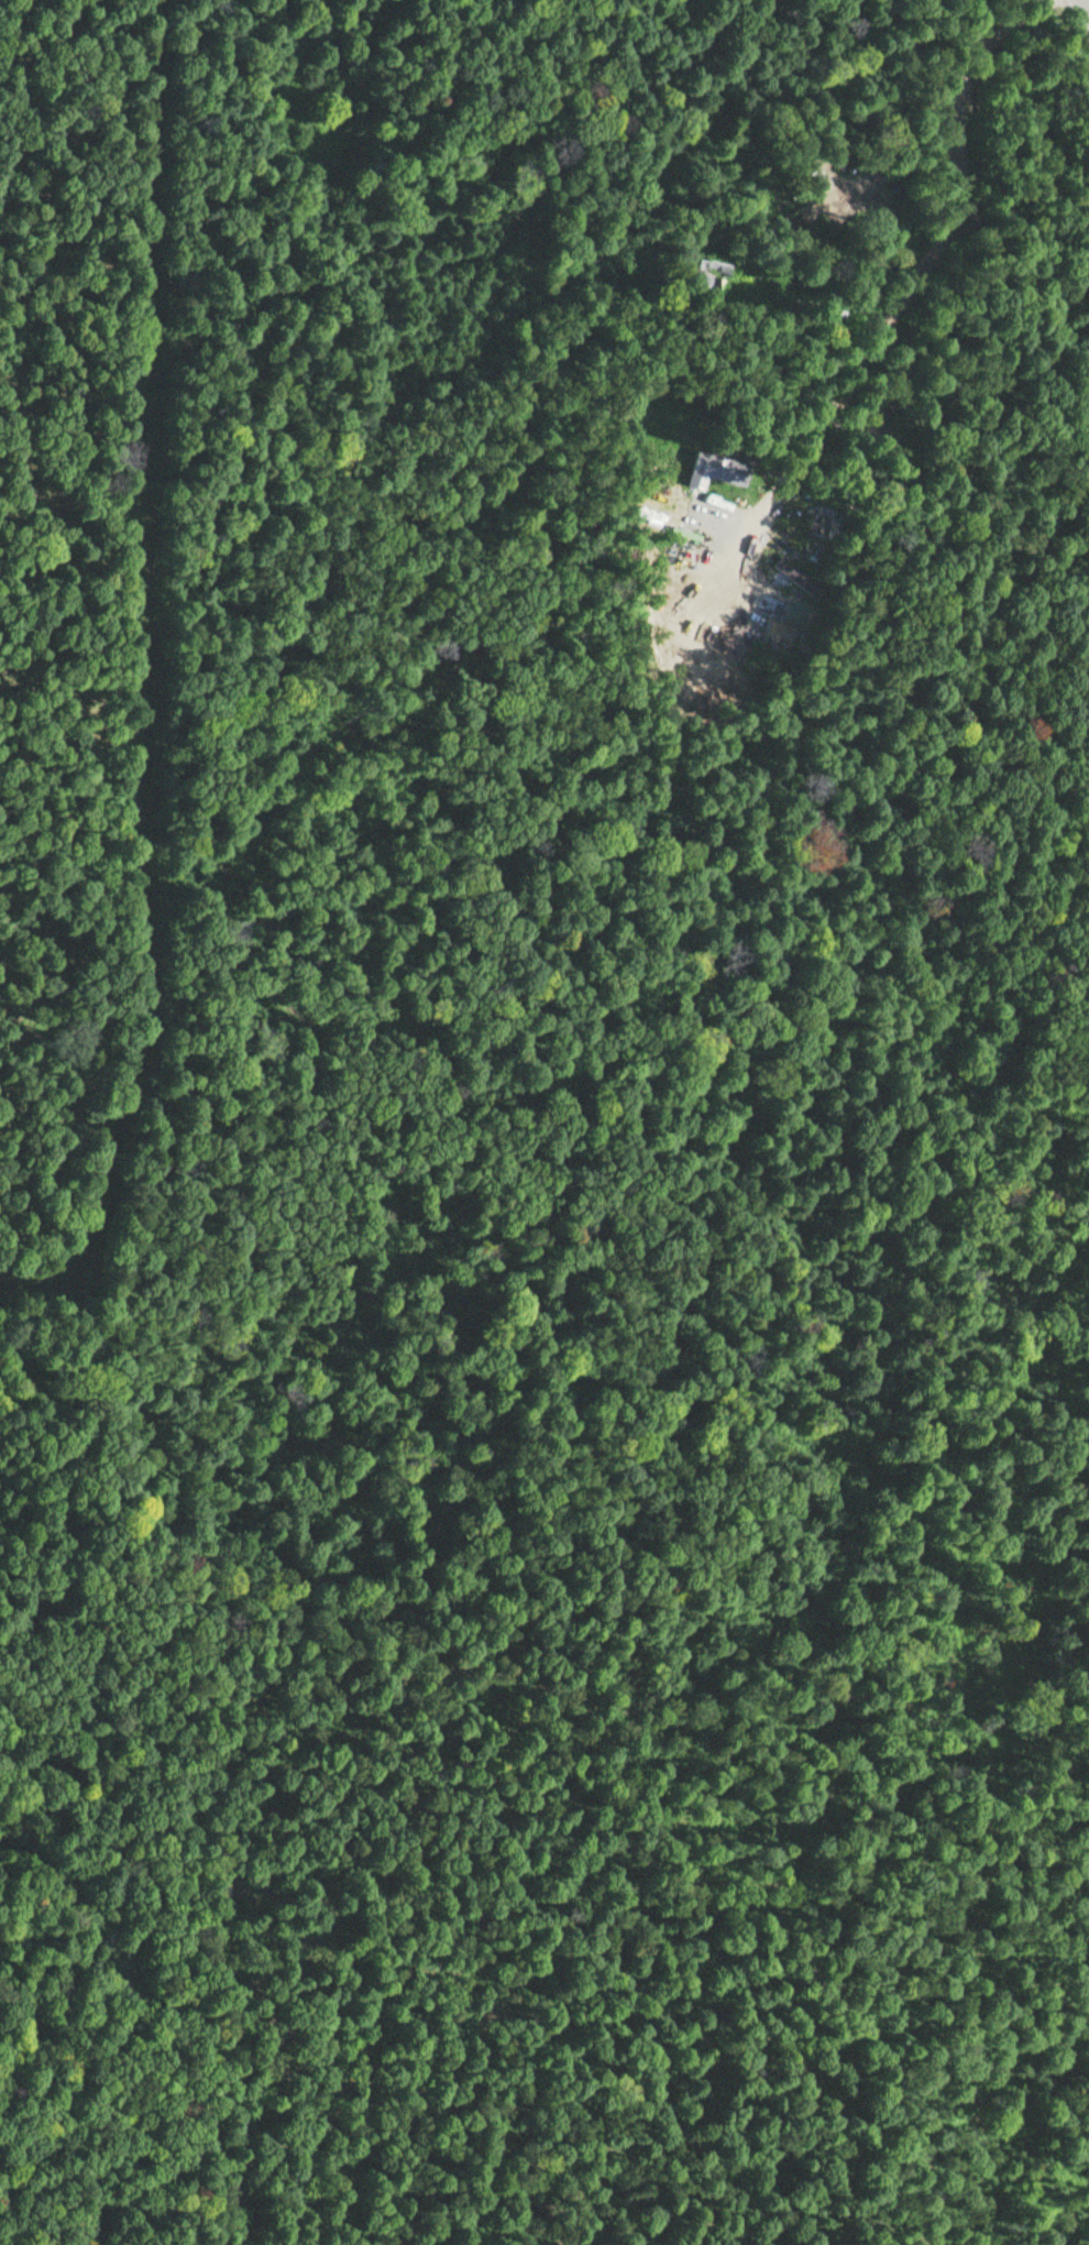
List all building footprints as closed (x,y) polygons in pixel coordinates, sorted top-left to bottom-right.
[(732,266),(701,255),(693,276),(725,287),(732,266)] [(705,477),(741,486),(746,463),(694,450),(685,486),(702,491),(705,477)] [(837,541),(843,512),(813,506),(807,534),(837,541)] [(774,567),(822,599),(829,590),(781,557),(774,567)]
